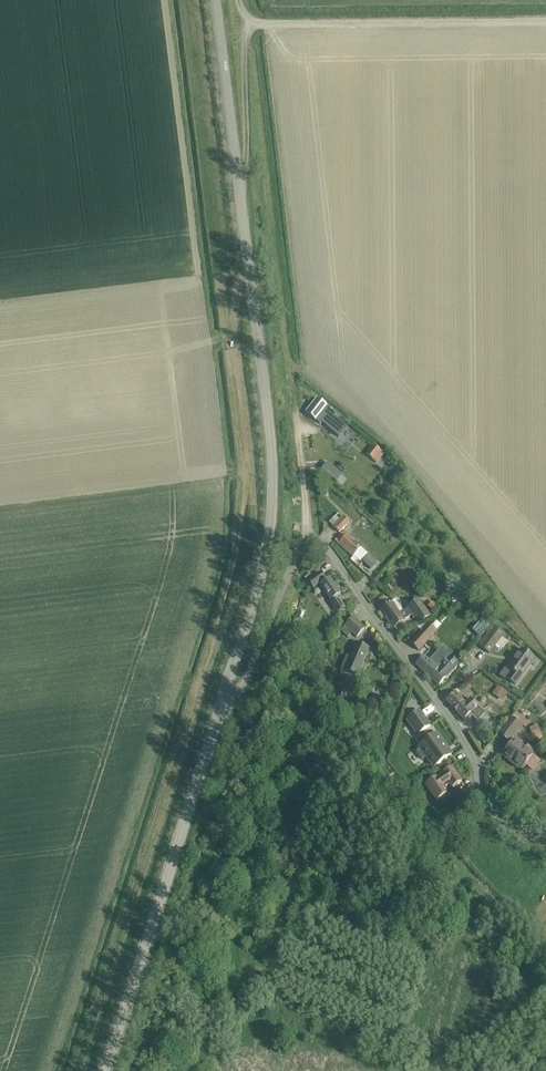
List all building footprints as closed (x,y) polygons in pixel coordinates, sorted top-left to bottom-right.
[(318,399),(306,413),(320,425),(322,423),(339,437),(347,428),(334,417),(336,415),(327,407),(318,399)] [(372,458),(371,459),(377,463),(384,454),(378,450),(372,458)] [(327,463),(322,470),(336,482),(342,475),(327,463)] [(349,522),(343,516),(333,526),(339,533),(349,522)] [(352,523),(361,529),(365,523),(356,517),(352,523)] [(344,531),(335,541),(353,556),(361,548),(353,541),(354,540),(344,531)] [(321,574),(309,583),(314,589),(320,584),(320,585),(332,601),(341,594),(329,579),(326,581),(321,574)] [(339,599),(332,604),(339,614),(346,609),(339,599)] [(418,601),(403,611),(395,600),(382,610),(394,628),(411,616),(413,619),(416,617),(420,623),(429,617),(418,601)] [(485,617),(473,631),(479,636),(491,623),(485,617)] [(352,618),(341,631),(347,638),(351,634),(356,638),(364,629),(352,618)] [(410,644),(419,651),(437,632),(428,624),(410,644)] [(489,653),(505,633),(496,626),(480,646),(489,653)] [(341,669),(358,677),(370,649),(357,643),(351,657),(348,656),(341,669)] [(417,662),(416,663),(417,664),(425,672),(438,684),(445,676),(458,663),(450,655),(442,647),(430,660),(424,654),(417,662)] [(539,662),(522,649),(507,670),(511,674),(505,681),(515,688),(531,667),(534,668),(539,662)] [(497,686),(491,695),(501,702),(507,693),(497,686)] [(523,695),(514,688),(511,691),(521,699),(523,695)] [(344,702),(345,701),(347,699),(347,694),(344,691),(339,691),(337,693),(336,694),(336,699),(340,702),(344,702)] [(448,700),(447,701),(456,712),(464,720),(468,716),(471,718),(473,715),(478,721),(475,723),(479,727),(484,723),(489,718),(485,715),(471,699),(466,704),(455,693),(448,700)] [(430,726),(420,711),(407,721),(418,735),(430,726)] [(511,717),(499,733),(511,741),(523,726),(511,717)] [(531,729),(535,741),(542,738),(538,726),(531,729)] [(422,745),(420,747),(421,748),(416,751),(422,760),(427,757),(434,767),(451,755),(437,735),(428,741),(425,740),(423,742),(423,743),(422,745)] [(533,755),(515,741),(504,755),(522,769),(525,765),(533,755)] [(533,755),(525,765),(532,771),(540,761),(533,755)] [(463,780),(453,766),(428,784),(440,800),(450,793),(446,787),(452,783),(454,787),(463,780)]
